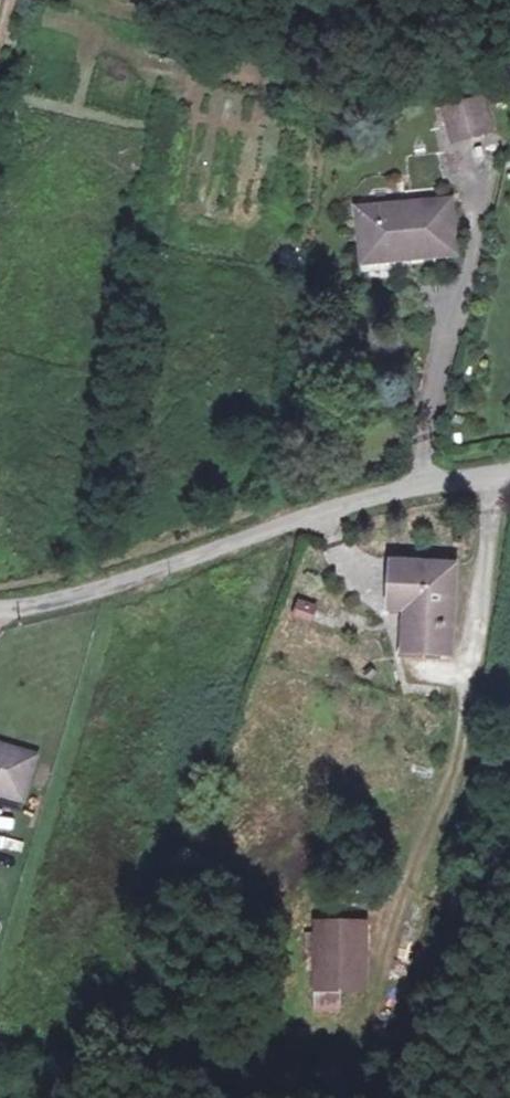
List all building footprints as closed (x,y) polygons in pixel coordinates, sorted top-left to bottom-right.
[(457,132),(485,125),(482,92),(445,99),(448,123),(455,123),(457,132)] [(403,191),(405,204),(439,200),(437,187),(403,191)] [(458,251),(456,199),(439,200),(405,204),(362,209),(365,253),(404,249),(406,258),(458,251)] [(445,566),(389,563),(385,607),(399,608),(396,651),(440,653),(445,566)] [(310,621),(315,604),(295,599),(291,617),(310,621)] [(0,738),(0,786),(11,790),(24,794),(36,749),(0,738)] [(361,986),(360,917),(311,919),(312,1007),(337,1006),(337,987),(361,986)]
